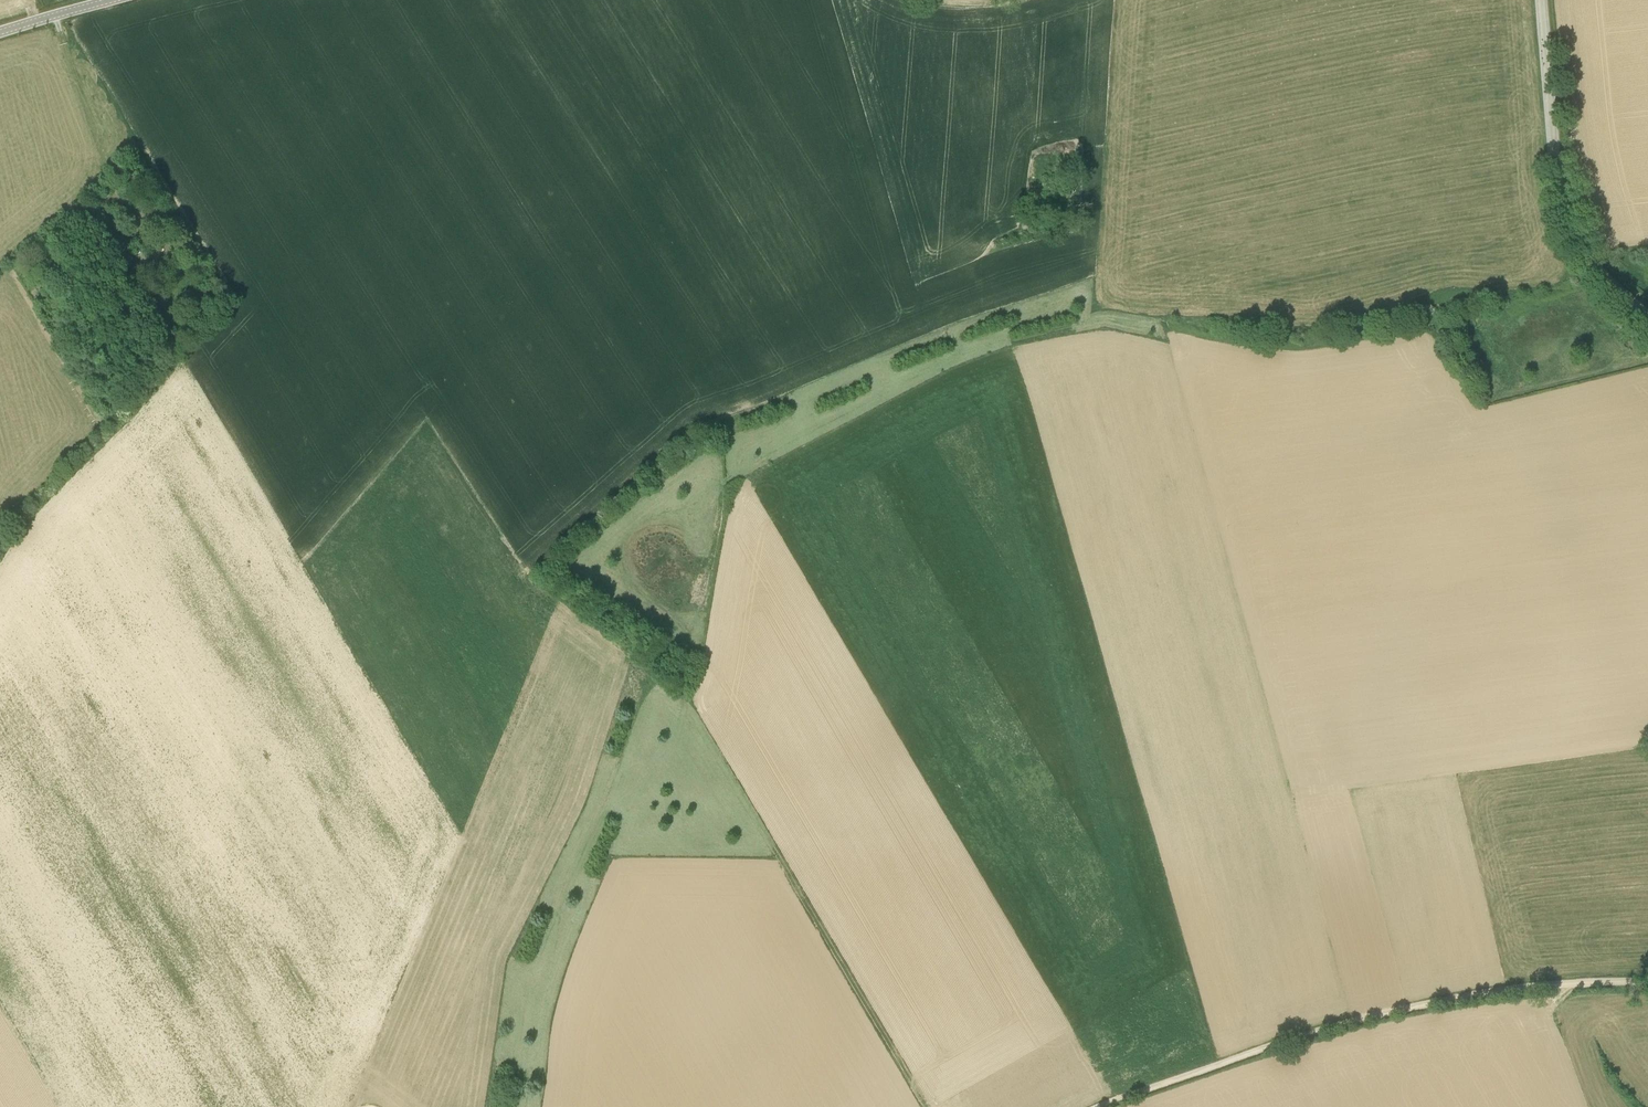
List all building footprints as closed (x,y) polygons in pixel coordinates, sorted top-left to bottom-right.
[(643,160),(650,170),(658,164),(651,154),(643,160)]
